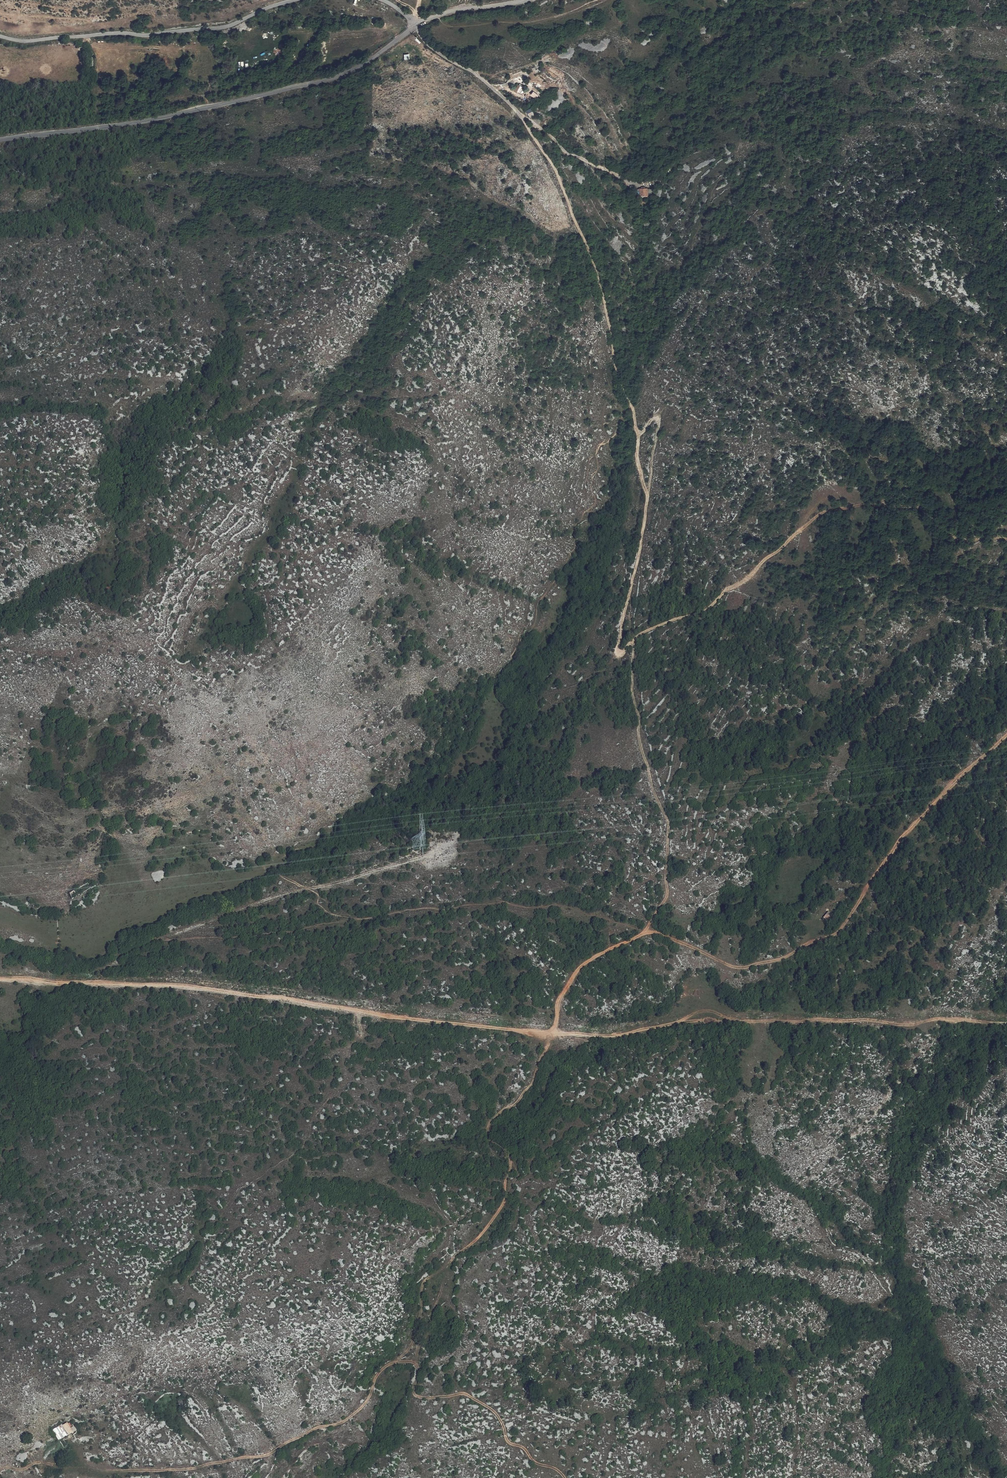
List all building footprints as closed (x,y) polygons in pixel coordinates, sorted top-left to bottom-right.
[(521,95),(522,93),(526,95),(528,89),(519,85),(516,93),(521,95)] [(633,196),(638,195),(638,198),(644,197),(643,195),(649,194),(648,188),(642,189),(638,189),(632,189),(633,196)] [(50,1431),(58,1440),(68,1431),(60,1422),(50,1431)]
